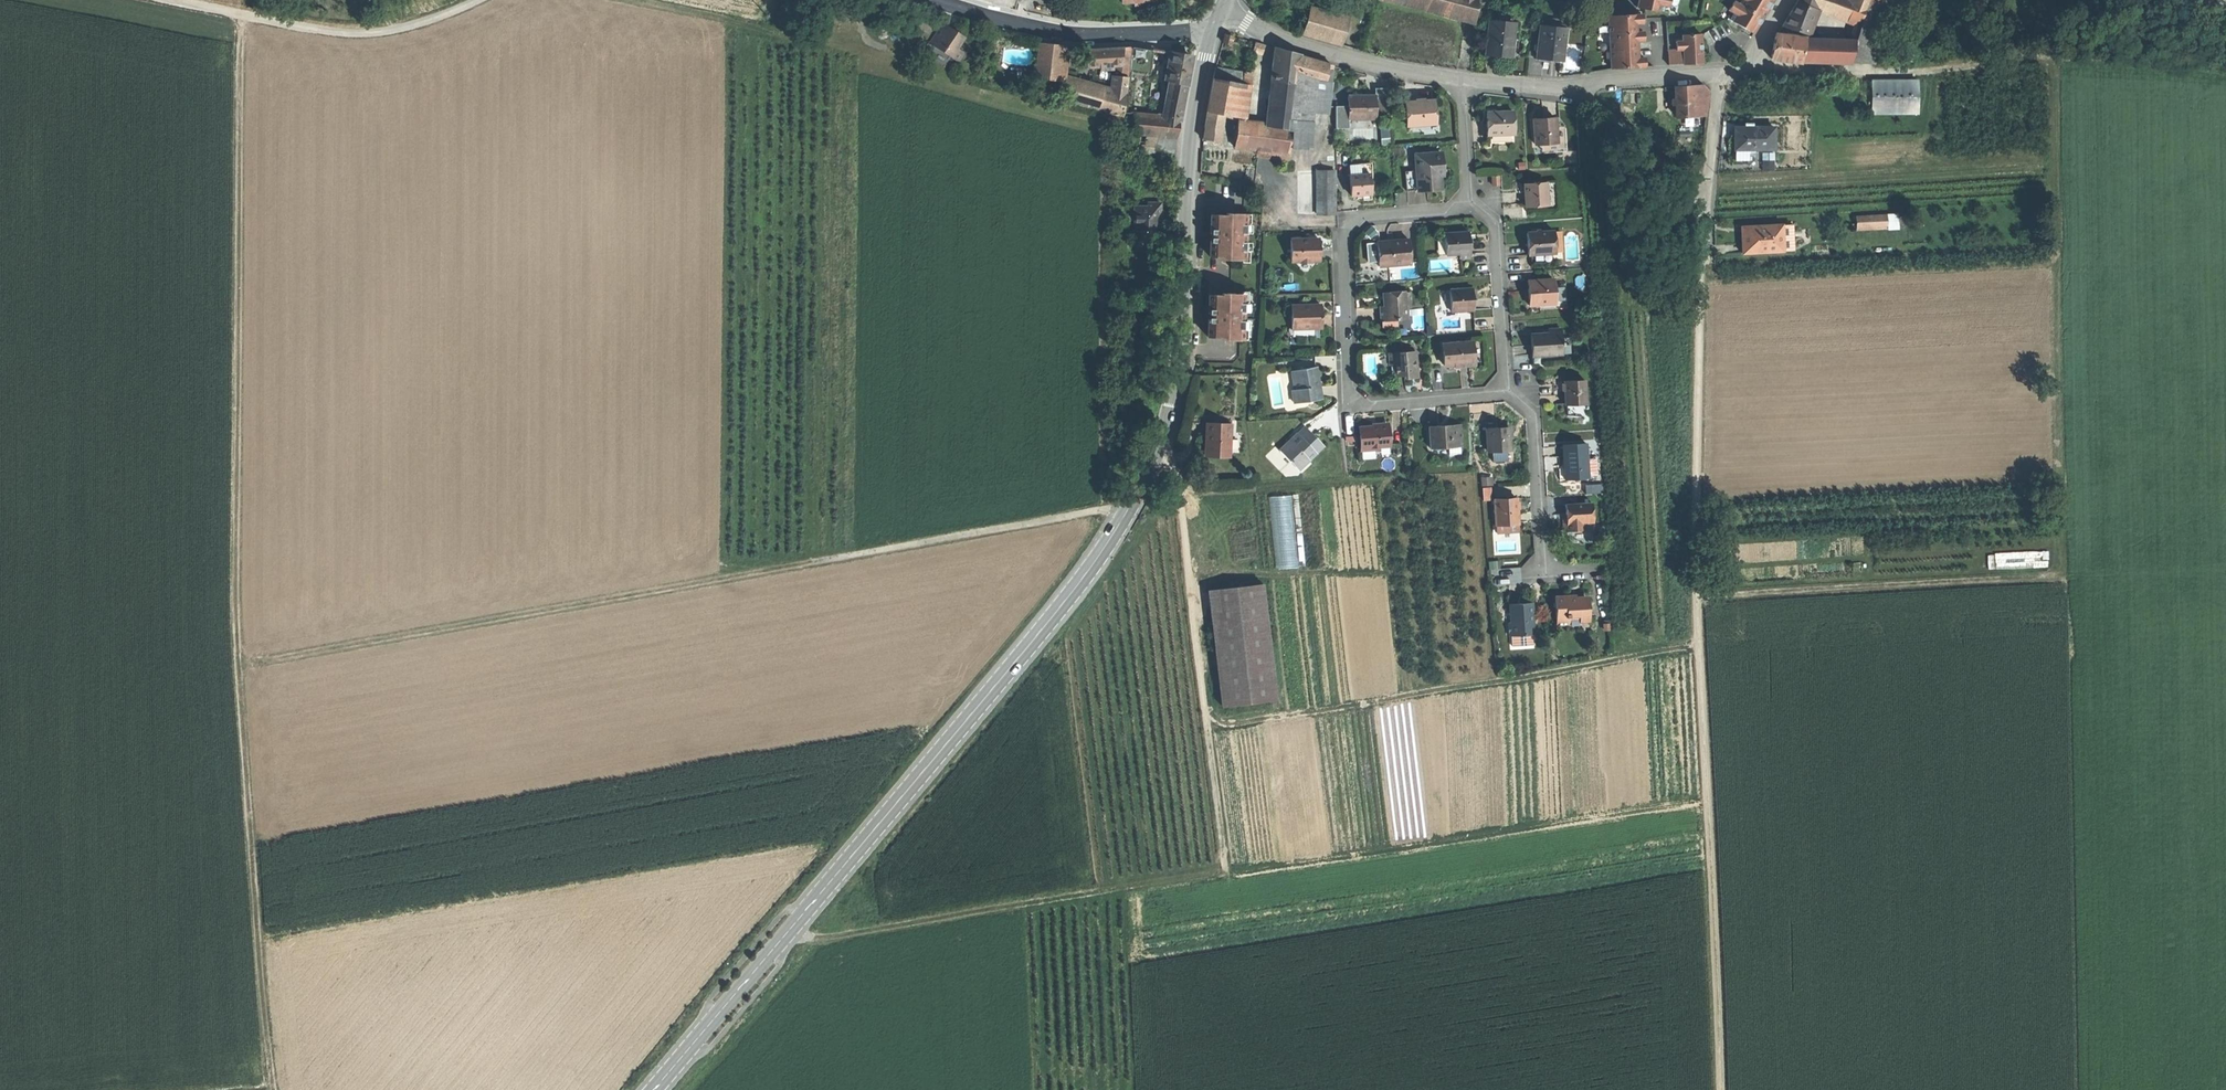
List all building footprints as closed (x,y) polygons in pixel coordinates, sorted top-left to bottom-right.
[(1474,23),(1477,0),(1383,0),(1474,23)] [(1637,9),(1662,14),(1664,7),(1667,7),(1669,0),(1638,0),(1637,9)] [(1737,4),(1733,2),(1727,11),(1732,14),(1728,20),(1741,27),(1752,34),(1766,12),(1773,0),(1740,0),(1737,4)] [(1858,0),(1798,0),(1797,2),(1817,8),(1817,9),(1859,24),(1874,6),(1858,0)] [(1791,13),(1783,26),(1808,34),(1817,9),(1817,8),(1797,2),(1791,13)] [(1874,6),(1859,24),(1855,41),(1851,62),(1875,62),(1889,11),(1874,6)] [(1349,23),(1308,10),(1302,34),(1342,46),(1349,23)] [(1641,15),(1602,18),(1603,26),(1607,25),(1608,35),(1603,35),(1604,43),(1608,43),(1609,52),(1604,52),(1605,60),(1609,60),(1610,70),(1644,68),(1644,64),(1643,59),(1637,59),(1636,46),(1636,42),(1642,42),(1642,33),(1635,33),(1635,29),(1635,25),(1641,24),(1641,15)] [(1514,24),(1489,21),(1485,55),(1497,56),(1510,57),(1514,24)] [(1557,29),(1540,27),(1536,58),(1549,59),(1561,61),(1565,29),(1563,29),(1564,26),(1557,25),(1557,29)] [(950,34),(937,28),(929,44),(942,51),(941,53),(950,58),(949,59),(957,63),(962,53),(956,50),(961,40),(950,34)] [(1667,64),(1703,63),(1702,32),(1674,33),(1674,48),(1667,49),(1667,64)] [(1807,38),(1777,34),(1776,35),(1772,58),(1796,61),(1802,61),(1807,39),(1807,38)] [(1235,37),(1226,35),(1224,43),(1233,46),(1235,37)] [(1855,41),(1807,39),(1802,61),(1796,61),(1803,62),(1803,61),(1851,62),(1855,41)] [(1045,44),(1040,43),(1037,79),(1057,81),(1060,45),(1045,44)] [(1266,46),(1257,44),(1255,54),(1263,56),(1266,46)] [(1100,50),(1086,51),(1086,67),(1114,66),(1121,66),(1122,49),(1100,50)] [(1131,49),(1122,49),(1121,66),(1130,66),(1131,49)] [(1152,50),(1131,49),(1130,66),(1130,74),(1150,76),(1152,50)] [(1292,53),(1281,50),(1277,84),(1299,87),(1300,75),(1302,56),(1292,53)] [(1181,55),(1172,54),(1167,83),(1170,83),(1187,86),(1193,56),(1181,55)] [(1331,65),(1302,56),(1300,75),(1318,78),(1327,80),(1331,65)] [(1327,80),(1318,78),(1316,97),(1312,96),(1312,105),(1332,108),(1333,66),(1331,65),(1327,80)] [(1114,66),(1112,76),(1118,77),(1121,66),(1114,66)] [(1130,66),(1121,66),(1118,77),(1114,93),(1113,97),(1126,100),(1130,74),(1130,66)] [(1244,77),(1217,70),(1215,76),(1210,105),(1208,114),(1223,117),(1233,118),(1232,122),(1239,123),(1241,104),(1244,77)] [(1241,104),(1239,123),(1247,124),(1249,104),(1252,75),(1245,74),(1244,77),(1241,104)] [(1300,75),(1299,87),(1298,94),(1312,96),(1316,97),(1318,78),(1300,75)] [(1098,89),(1066,79),(1061,99),(1099,110),(1102,90),(1103,86),(1099,85),(1098,89)] [(1917,80),(1874,80),(1874,114),(1918,114),(1917,80)] [(1187,86),(1170,83),(1169,94),(1185,97),(1187,86)] [(1299,87),(1277,84),(1271,128),(1271,130),(1293,132),(1294,126),(1308,128),(1312,105),(1312,96),(1298,94),(1299,87)] [(1692,88),(1676,89),(1677,118),(1693,118),(1693,106),(1692,88)] [(1702,88),(1696,88),(1699,106),(1707,106),(1708,93),(1702,88)] [(1114,93),(1102,90),(1099,110),(1125,117),(1126,100),(1113,97),(1114,93)] [(1185,97),(1169,94),(1165,117),(1181,121),(1185,97)] [(1368,98),(1354,97),(1352,122),(1380,124),(1382,99),(1368,98)] [(1416,103),(1406,104),(1408,127),(1424,126),(1424,125),(1435,124),(1434,102),(1424,103),(1425,105),(1420,105),(1416,105),(1416,103)] [(1693,106),(1693,118),(1705,117),(1707,106),(1699,106),(1693,106)] [(1655,113),(1645,111),(1642,126),(1652,128),(1655,113)] [(1223,117),(1208,114),(1205,139),(1219,141),(1223,117)] [(1181,121),(1133,115),(1131,151),(1176,156),(1178,141),(1181,121)] [(1514,116),(1487,117),(1487,129),(1488,139),(1514,138),(1514,116)] [(1545,120),(1534,120),(1536,146),(1558,145),(1557,119),(1545,120)] [(1247,124),(1239,123),(1236,149),(1270,154),(1290,156),(1293,132),(1271,130),(1271,128),(1247,124)] [(1293,132),(1290,156),(1308,158),(1312,128),(1308,128),(1294,126),(1293,132)] [(1753,127),(1735,127),(1735,150),(1751,150),(1774,150),(1774,127),(1753,127)] [(1403,150),(1394,150),(1394,158),(1403,158),(1403,150)] [(1735,150),(1735,160),(1751,160),(1751,150),(1735,150)] [(1763,169),(1775,168),(1774,151),(1763,151),(1763,169)] [(1290,156),(1270,154),(1269,161),(1289,163),(1290,156)] [(1441,155),(1415,158),(1418,194),(1431,193),(1440,192),(1440,181),(1439,176),(1443,176),(1441,155)] [(1336,175),(1319,175),(1319,218),(1336,218),(1336,175)] [(1372,176),(1351,177),(1352,197),(1362,196),(1373,196),(1372,176)] [(1548,186),(1526,187),(1527,198),(1527,209),(1549,208),(1548,186)] [(1151,210),(1138,210),(1137,223),(1135,223),(1135,232),(1133,232),(1132,243),(1146,243),(1146,240),(1158,240),(1158,236),(1163,232),(1163,220),(1164,205),(1151,205),(1151,210)] [(1887,214),(1856,216),(1857,229),(1887,227),(1887,214)] [(1228,218),(1212,218),(1212,238),(1211,260),(1227,260),(1227,262),(1243,262),(1243,254),(1246,254),(1246,226),(1244,224),(1245,216),(1228,216),(1228,218)] [(1780,227),(1781,252),(1786,252),(1786,249),(1791,249),(1791,226),(1780,227)] [(1780,227),(1757,227),(1758,232),(1742,233),(1743,253),(1781,252),(1780,227)] [(1555,233),(1528,235),(1529,245),(1529,256),(1532,256),(1556,255),(1556,254),(1556,240),(1555,233)] [(1469,234),(1445,235),(1446,256),(1459,255),(1459,260),(1470,259),(1470,247),(1469,234)] [(1319,242),(1290,242),(1290,263),(1301,263),(1301,264),(1310,264),(1310,262),(1319,262),(1319,252),(1319,242)] [(1377,244),(1377,245),(1378,263),(1378,269),(1410,267),(1409,242),(1377,244)] [(1367,264),(1378,263),(1377,245),(1366,246),(1367,255),(1367,264)] [(1555,282),(1529,284),(1530,296),(1531,309),(1540,308),(1540,306),(1556,305),(1555,282)] [(1403,294),(1383,296),(1383,305),(1383,309),(1378,309),(1378,323),(1405,322),(1404,307),(1410,307),(1409,296),(1403,296),(1403,294)] [(1474,294),(1450,295),(1451,317),(1475,315),(1474,305),(1474,294)] [(1226,298),(1209,298),(1209,319),(1208,339),(1223,340),(1223,342),(1241,342),(1241,335),(1243,332),(1244,304),(1242,304),(1242,296),(1226,296),(1226,298)] [(1321,308),(1291,308),(1291,330),(1321,330),(1321,319),(1321,308)] [(1548,333),(1531,334),(1532,346),(1533,357),(1563,355),(1561,329),(1548,330),(1548,333)] [(1469,346),(1443,347),(1444,369),(1454,368),(1458,368),(1460,369),(1470,369),(1469,346)] [(1415,355),(1389,357),(1390,368),(1394,368),(1395,381),(1402,380),(1406,380),(1406,382),(1417,381),(1415,355)] [(1314,369),(1292,373),(1296,392),(1292,392),(1293,406),(1321,401),(1319,387),(1318,387),(1316,380),(1314,369)] [(1586,383),(1566,384),(1567,398),(1567,409),(1587,408),(1586,383)] [(1233,427),(1208,426),(1207,439),(1209,439),(1209,445),(1209,456),(1232,456),(1233,427)] [(1371,428),(1359,429),(1361,453),(1376,452),(1379,447),(1385,446),(1383,427),(1371,428)] [(1443,428),(1432,429),(1433,451),(1464,449),(1463,429),(1453,430),(1453,428),(1443,428)] [(1290,441),(1279,452),(1290,465),(1293,463),(1300,470),(1323,448),(1314,439),(1306,430),(1292,443),(1290,441)] [(1499,432),(1486,433),(1487,457),(1491,456),(1506,456),(1510,456),(1509,432),(1499,432)] [(1587,448),(1564,450),(1565,460),(1566,484),(1589,482),(1588,463),(1587,448)] [(1506,456),(1491,456),(1492,467),(1495,467),(1495,468),(1503,468),(1503,467),(1507,467),(1506,456)] [(1290,465),(1298,472),(1300,470),(1293,463),(1290,465)] [(1597,463),(1588,463),(1589,482),(1599,482),(1597,463)] [(1483,486),(1483,498),(1492,498),(1492,486),(1483,486)] [(1298,493),(1270,496),(1277,568),(1300,566),(1299,553),(1304,553),(1298,493)] [(1517,501),(1494,503),(1496,528),(1519,527),(1518,517),(1517,501)] [(1591,508),(1566,509),(1566,517),(1566,523),(1563,523),(1564,536),(1581,535),(1581,528),(1592,528),(1591,508)] [(1519,527),(1496,528),(1496,537),(1519,536),(1519,527)] [(1263,587),(1209,594),(1223,709),(1277,703),(1263,587)] [(1570,600),(1555,601),(1557,630),(1569,629),(1569,623),(1580,622),(1580,625),(1590,624),(1589,609),(1586,609),(1585,601),(1575,602),(1570,602),(1570,600)] [(1519,609),(1509,610),(1511,628),(1507,628),(1508,641),(1511,640),(1532,639),(1530,608),(1519,609)] [(1532,639),(1511,640),(1512,651),(1533,650),(1532,639)]
